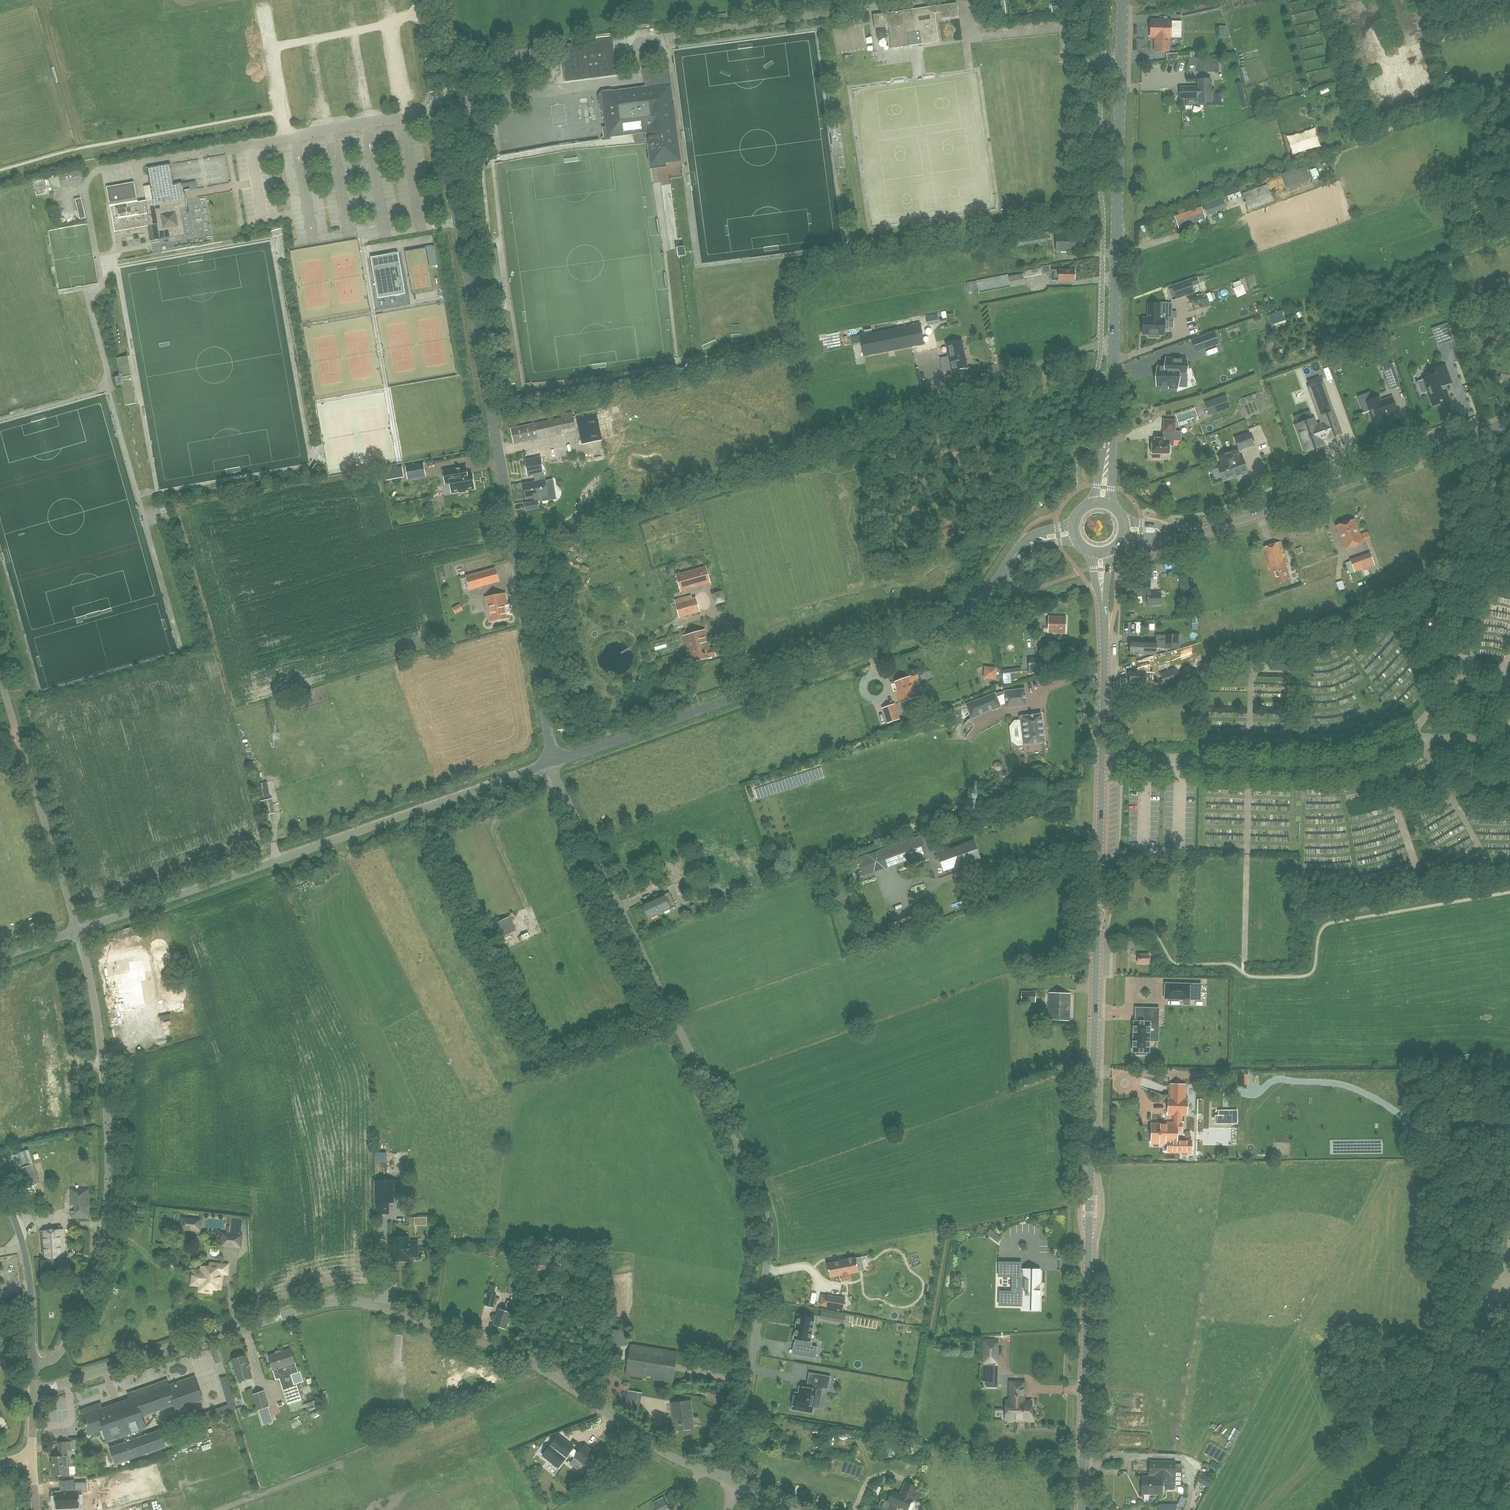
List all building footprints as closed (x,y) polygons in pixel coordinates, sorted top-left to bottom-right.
[(959,17),(957,3),(873,15),(875,28),(889,26),(892,48),(939,42),(935,13),(941,12),(942,19),(959,17)] [(1054,12),(1062,11),(1061,4),(1053,5),(1054,12)] [(1168,51),(1168,37),(1170,37),(1169,20),(1149,21),(1150,37),(1154,37),(1154,52),(1168,51)] [(565,82),(617,75),(613,38),(560,45),(565,82)] [(531,61),(538,60),(536,49),(529,50),(531,61)] [(1198,72),(1211,72),(1211,71),(1219,71),(1219,64),(1219,58),(1211,58),(1197,59),(1198,72)] [(1211,102),(1211,80),(1199,80),(1199,87),(1180,88),(1181,98),(1187,98),(1187,105),(1202,104),(1202,103),(1211,102)] [(642,133),(652,131),(656,163),(658,164),(681,161),(671,84),(662,86),(662,85),(646,87),(611,91),(611,89),(606,90),(607,94),(604,97),(602,98),(607,137),(642,133)] [(151,189),(173,185),(172,184),(174,184),(171,164),(147,168),(151,189)] [(1282,174),(1286,189),(1310,182),(1305,167),(1282,174)] [(58,175),(58,176),(49,179),(52,190),(61,187),(61,188),(81,183),(78,170),(58,175)] [(110,203),(137,198),(134,182),(107,187),(110,203)] [(185,195),(183,183),(174,184),(172,184),(173,185),(151,189),(153,200),(110,206),(115,232),(148,226),(151,241),(160,239),(160,240),(185,236),(181,209),(187,208),(185,195)] [(1249,210),(1273,201),(1268,185),(1243,193),(1249,210)] [(1230,205),(1243,200),(1240,192),(1227,196),(1230,205)] [(1208,212),(1225,206),(1222,197),(1204,203),(1208,212)] [(74,200),(79,219),(85,218),(80,198),(74,200)] [(1179,228),(1205,218),(1201,207),(1175,216),(1179,228)] [(1076,252),(1076,235),(1056,234),(1056,251),(1076,252)] [(438,265),(435,247),(427,248),(430,266),(438,265)] [(377,257),(383,296),(394,294),(394,296),(405,294),(398,253),(387,255),(387,256),(377,257)] [(977,281),(976,281),(979,294),(1011,288),(1011,287),(1025,285),(1024,278),(1042,275),(1041,267),(1040,264),(1036,264),(1037,269),(1024,271),(1025,274),(1023,274),(1009,277),(1008,275),(977,281)] [(1059,270),(1051,270),(1051,271),(1051,277),(1050,280),(1058,281),(1075,281),(1075,270),(1059,270)] [(1204,281),(1202,276),(1197,278),(1197,277),(1189,280),(1189,279),(1171,285),(1176,299),(1195,293),(1192,286),(1199,284),(1199,283),(1204,281)] [(349,293),(344,293),(345,302),(354,301),(353,290),(348,291),(349,293)] [(1201,300),(1205,299),(1203,293),(1195,296),(1197,301),(1201,300)] [(1210,305),(1208,298),(1205,299),(1201,300),(1203,308),(1210,305)] [(1171,319),(1171,304),(1158,303),(1158,304),(1141,304),(1140,318),(1158,319),(1158,318),(1171,319)] [(938,315),(927,317),(928,324),(939,322),(938,315)] [(924,344),(920,324),(860,335),(850,337),(852,344),(862,342),(864,356),(924,344)] [(1217,343),(1213,333),(1202,337),(1205,347),(1217,343)] [(952,371),(967,367),(962,340),(946,343),(952,371)] [(1185,376),(1186,359),(1166,358),(1166,366),(1158,366),(1157,386),(1169,386),(1169,387),(1177,388),(1177,376),(1185,376)] [(1397,376),(1393,363),(1381,367),(1386,380),(1397,376)] [(1451,382),(1445,366),(1432,371),(1433,376),(1424,379),(1433,405),(1440,402),(1440,403),(1442,402),(1442,401),(1449,399),(1443,384),(1451,382)] [(1309,387),(1313,397),(1326,393),(1322,382),(1309,387)] [(1209,415),(1231,408),(1226,394),(1204,402),(1209,415)] [(1397,411),(1392,398),(1381,402),(1379,398),(1366,402),(1375,426),(1388,421),(1385,414),(1388,412),(1389,414),(1397,411)] [(1179,426),(1199,420),(1194,408),(1175,414),(1179,426)] [(582,444),(611,438),(605,409),(576,415),(582,444)] [(1310,411),(1294,417),(1297,426),(1306,451),(1323,445),(1321,438),(1327,436),(1328,438),(1341,433),(1333,413),(1314,420),(1313,420),(1310,411)] [(514,443),(563,433),(562,430),(575,427),(572,412),(565,413),(566,417),(511,428),(514,443)] [(1151,443),(1151,444),(1150,444),(1150,451),(1151,451),(1151,453),(1153,453),(1152,457),(1160,457),(1160,454),(1169,454),(1169,447),(1173,447),(1173,441),(1181,442),(1181,433),(1176,432),(1176,420),(1164,420),(1164,439),(1156,439),(1156,443),(1151,443)] [(1234,437),(1239,450),(1254,445),(1250,432),(1234,437)] [(1240,458),(1237,450),(1219,456),(1217,453),(1207,457),(1209,460),(1210,463),(1212,468),(1218,466),(1223,480),(1247,472),(1242,457),(1240,458)] [(543,472),(540,457),(525,460),(528,476),(535,474),(536,480),(534,481),(535,482),(536,489),(537,489),(538,495),(541,495),(542,499),(542,502),(549,501),(546,479),(545,479),(544,472),(543,472)] [(407,475),(425,472),(424,464),(406,467),(407,475)] [(462,475),(460,474),(459,468),(443,471),(445,483),(450,482),(452,492),(459,491),(459,492),(467,491),(466,490),(475,488),(472,473),(462,475)] [(1499,487),(1506,487),(1505,474),(1498,474),(1499,487)] [(536,500),(542,499),(541,495),(538,495),(537,489),(536,489),(535,482),(524,484),(526,499),(526,500),(534,499),(535,500),(536,500)] [(524,502),(526,511),(540,509),(538,500),(524,502)] [(613,513),(622,510),(620,502),(611,505),(613,513)] [(1344,548),(1362,542),(1354,520),(1336,526),(1344,548)] [(1507,527),(1496,529),(1497,535),(1508,533),(1507,527)] [(1364,541),(1370,539),(1368,532),(1361,534),(1364,541)] [(1290,580),(1285,564),(1287,564),(1280,542),(1261,548),(1269,570),(1271,569),(1276,584),(1290,580)] [(1354,572),(1375,565),(1370,552),(1350,559),(1354,572)] [(681,592),(711,583),(706,566),(676,575),(681,592)] [(470,590),(499,582),(496,568),(467,576),(467,578),(469,587),(470,590)] [(1150,593),(1150,578),(1141,578),(1141,581),(1127,582),(1127,596),(1148,595),(1148,605),(1160,605),(1160,593),(1150,593)] [(1193,592),(1191,579),(1180,580),(1181,593),(1193,592)] [(490,622),(510,618),(506,594),(485,597),(490,622)] [(679,618),(700,612),(696,597),(675,602),(679,618)] [(456,614),(463,610),(460,605),(453,608),(456,614)] [(1065,633),(1066,616),(1049,616),(1048,633),(1065,633)] [(692,663),(699,660),(712,657),(716,656),(714,648),(710,649),(704,630),(684,636),(692,663)] [(1179,649),(1179,635),(1156,635),(1156,642),(1146,642),(1131,642),(1130,654),(1156,655),(1156,648),(1179,649)] [(1037,672),(1042,672),(1042,669),(1047,669),(1048,658),(1029,657),(1028,672),(1037,672)] [(1295,671),(1296,659),(1270,658),(1270,670),(1295,671)] [(999,679),(1000,669),(997,669),(997,668),(985,667),(984,678),(996,679),(996,678),(999,679)] [(1164,686),(1180,680),(1175,667),(1160,673),(1164,686)] [(1153,686),(1154,673),(1146,673),(1146,672),(1130,672),(1129,682),(1140,683),(1139,685),(1153,686)] [(918,696),(913,684),(915,683),(917,684),(918,683),(919,681),(918,676),(916,676),(914,677),(913,678),(911,678),(911,677),(896,682),(899,690),(896,691),(900,703),(918,696)] [(1006,708),(1026,705),(1024,689),(1004,691),(1006,708)] [(1000,707),(995,694),(966,705),(972,718),(980,715),(979,713),(992,708),(993,709),(1000,707)] [(910,717),(918,715),(914,703),(906,706),(910,717)] [(887,724),(894,721),(898,720),(900,719),(895,704),(882,708),(887,724)] [(1045,742),(1041,714),(1020,717),(1022,736),(1027,736),(1028,743),(1026,743),(1026,744),(1045,742)] [(1006,801),(1023,795),(1020,787),(1004,793),(1006,801)] [(993,806),(1005,803),(1003,797),(991,801),(993,806)] [(267,815),(274,813),(271,799),(261,801),(264,815),(267,814),(267,815)] [(915,855),(910,840),(878,851),(880,857),(891,854),(893,860),(903,856),(904,858),(915,855)] [(964,863),(980,857),(974,841),(948,850),(938,853),(943,866),(946,865),(948,871),(957,868),(958,871),(966,868),(964,863)] [(867,855),(856,859),(861,874),(872,870),(867,855)] [(643,880),(655,874),(650,864),(638,869),(643,880)] [(672,900),(669,893),(664,895),(643,905),(646,912),(672,900)] [(649,919),(670,909),(675,906),(672,900),(646,912),(649,919)] [(504,937),(515,932),(509,917),(498,922),(504,937)] [(112,972),(112,988),(118,988),(119,1005),(159,1004),(157,970),(138,970),(137,953),(118,953),(119,972),(112,972)] [(1149,953),(1138,953),(1138,964),(1149,964),(1149,961),(1150,961),(1150,957),(1149,957),(1149,953)] [(1189,985),(1166,984),(1165,998),(1189,999),(1189,985)] [(1035,1002),(1035,993),(1022,992),(1022,1001),(1035,1002)] [(1069,1020),(1070,994),(1049,993),(1048,1019),(1069,1020)] [(1134,1022),(1134,1051),(1136,1052),(1136,1054),(1145,1054),(1145,1052),(1149,1052),(1150,1023),(1158,1023),(1159,1009),(1146,1008),(1146,1022),(1134,1022)] [(1184,1099),(1185,1085),(1172,1084),(1172,1099),(1169,1099),(1168,1114),(1187,1114),(1187,1099),(1184,1099)] [(1181,1122),(1182,1114),(1173,1114),(1173,1122),(1168,1122),(1168,1125),(1161,1125),(1161,1124),(1152,1124),(1152,1143),(1167,1143),(1167,1152),(1177,1153),(1178,1153),(1178,1152),(1186,1152),(1186,1153),(1191,1154),(1192,1142),(1177,1142),(1177,1131),(1183,1132),(1183,1122),(1181,1122)] [(36,1192),(34,1185),(40,1183),(29,1150),(13,1156),(24,1189),(27,1196),(36,1192)] [(375,1180),(375,1204),(376,1204),(376,1214),(390,1214),(390,1203),(395,1203),(394,1188),(398,1188),(398,1180),(375,1180)] [(90,1206),(90,1189),(71,1189),(71,1206),(75,1206),(75,1212),(71,1212),(71,1218),(89,1218),(89,1206),(90,1206)] [(199,1232),(201,1220),(183,1218),(181,1229),(199,1232)] [(65,1257),(62,1229),(41,1231),(43,1259),(42,1259),(43,1272),(69,1270),(68,1257),(65,1257)] [(240,1247),(241,1236),(223,1234),(222,1246),(240,1247)] [(996,1247),(983,1234),(976,1242),(989,1255),(996,1247)] [(409,1242),(409,1237),(389,1237),(390,1261),(409,1260),(409,1257),(419,1256),(418,1241),(409,1242)] [(862,1252),(816,1262),(818,1274),(836,1271),(837,1276),(849,1273),(848,1268),(865,1264),(862,1252)] [(227,1274),(227,1266),(210,1264),(210,1268),(202,1267),(201,1273),(192,1272),(191,1283),(200,1284),(200,1291),(212,1292),(212,1288),(220,1289),(221,1273),(227,1274)] [(1023,1266),(996,1264),(995,1283),(1024,1284),(1023,1307),(995,1307),(994,1320),(1043,1322),(1044,1278),(1023,1276),(1023,1266)] [(586,1285),(591,1276),(585,1273),(580,1282),(586,1285)] [(516,1294),(517,1278),(510,1277),(508,1293),(516,1294)] [(494,1307),(497,1295),(488,1293),(485,1305),(494,1307)] [(846,1301),(827,1298),(826,1309),(844,1313),(846,1301)] [(511,1305),(511,1303),(508,1302),(507,1304),(504,1312),(499,1310),(494,1325),(506,1329),(511,1314),(514,1315),(517,1307),(514,1306),(511,1305)] [(833,1313),(832,1320),(844,1322),(845,1315),(833,1313)] [(798,1315),(794,1339),(802,1340),(802,1344),(801,1344),(799,1356),(815,1359),(817,1347),(812,1346),(813,1341),(810,1340),(814,1318),(798,1315)] [(627,1346),(628,1330),(612,1330),(612,1342),(608,1342),(607,1359),(611,1359),(611,1363),(616,1363),(616,1360),(621,1360),(622,1346),(627,1346)] [(983,1340),(982,1350),(999,1351),(999,1341),(996,1341),(996,1339),(984,1339),(984,1340),(983,1340)] [(672,1382),(677,1352),(632,1345),(627,1374),(646,1377),(647,1371),(654,1372),(653,1378),(672,1382)] [(298,1372),(290,1349),(276,1354),(277,1356),(270,1358),(277,1380),(281,1378),(284,1389),(295,1386),(294,1385),(304,1382),(300,1371),(298,1372)] [(239,1382),(252,1378),(245,1356),(232,1360),(239,1382)] [(998,1382),(998,1365),(986,1365),(986,1382),(998,1382)] [(795,1394),(792,1409),(811,1412),(815,1394),(818,1394),(819,1388),(828,1390),(831,1377),(821,1375),(818,1387),(811,1386),(811,1389),(800,1387),(799,1394),(795,1394)] [(229,1384),(227,1377),(227,1376),(220,1378),(222,1386),(229,1384)] [(203,1399),(195,1377),(169,1386),(167,1381),(128,1394),(130,1399),(103,1409),(101,1404),(81,1411),(90,1434),(104,1429),(109,1441),(123,1435),(126,1443),(111,1448),(116,1463),(166,1446),(160,1431),(134,1440),(132,1433),(146,1428),(142,1416),(175,1404),(176,1409),(203,1399)] [(1023,1399),(1024,1383),(1010,1382),(1010,1401),(1006,1401),(1006,1420),(1031,1421),(1032,1420),(1033,1420),(1034,1420),(1034,1419),(1035,1418),(1035,1417),(1036,1416),(1035,1415),(1035,1414),(1034,1413),(1033,1412),(1032,1412),(1031,1412),(1031,1402),(1023,1402),(1023,1399)] [(639,1409),(640,1406),(642,1393),(628,1390),(625,1406),(639,1409)] [(258,1411),(270,1407),(264,1391),(253,1394),(258,1411)] [(304,1407),(302,1400),(299,1392),(286,1397),(288,1405),(289,1405),(291,1411),(304,1407)] [(675,1430),(694,1428),(691,1401),(672,1403),(675,1430)] [(202,1421),(210,1418),(208,1412),(199,1415),(202,1421)] [(227,1414),(218,1417),(220,1423),(229,1419),(227,1414)] [(295,1422),(298,1427),(304,1424),(301,1419),(295,1422)] [(605,1461),(585,1446),(579,1453),(574,1449),(574,1448),(558,1436),(543,1457),(558,1469),(570,1454),(575,1458),(570,1464),(578,1470),(583,1463),(596,1473),(605,1461)] [(53,1477),(70,1475),(68,1450),(72,1450),(71,1442),(59,1443),(60,1456),(53,1457),(54,1468),(52,1468),(53,1477)] [(1142,1477),(1142,1496),(1142,1493),(1162,1494),(1162,1484),(1166,1484),(1166,1489),(1174,1489),(1174,1486),(1175,1477),(1175,1461),(1174,1461),(1174,1462),(1161,1462),(1161,1463),(1150,1463),(1151,1460),(1150,1460),(1149,1473),(1151,1473),(1151,1477),(1142,1477)] [(905,1509),(909,1509),(913,1499),(912,1498),(917,1487),(905,1482),(900,1493),(892,1490),(887,1502),(891,1504),(898,1507),(905,1509)] [(78,1492),(57,1493),(58,1508),(79,1507),(79,1494),(86,1493),(86,1485),(77,1485),(78,1492)]
